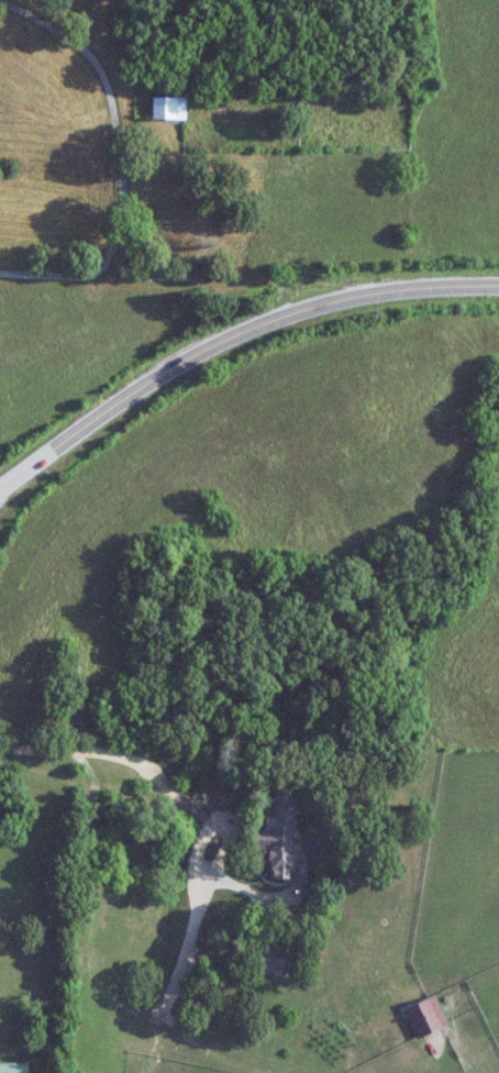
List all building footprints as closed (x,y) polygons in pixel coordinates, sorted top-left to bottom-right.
[(153,119),(187,119),(187,96),(153,96),(153,119)] [(270,881),(307,882),(307,862),(301,862),(301,838),(295,837),(295,788),(273,788),(273,806),(262,806),(262,828),(252,828),(252,848),(271,848),(270,881)] [(287,945),(262,945),(262,972),(287,972),(287,945)] [(450,1024),(436,995),(404,1010),(418,1040),(450,1024)] [(29,1063),(0,1063),(0,1072),(29,1072),(29,1063)]
